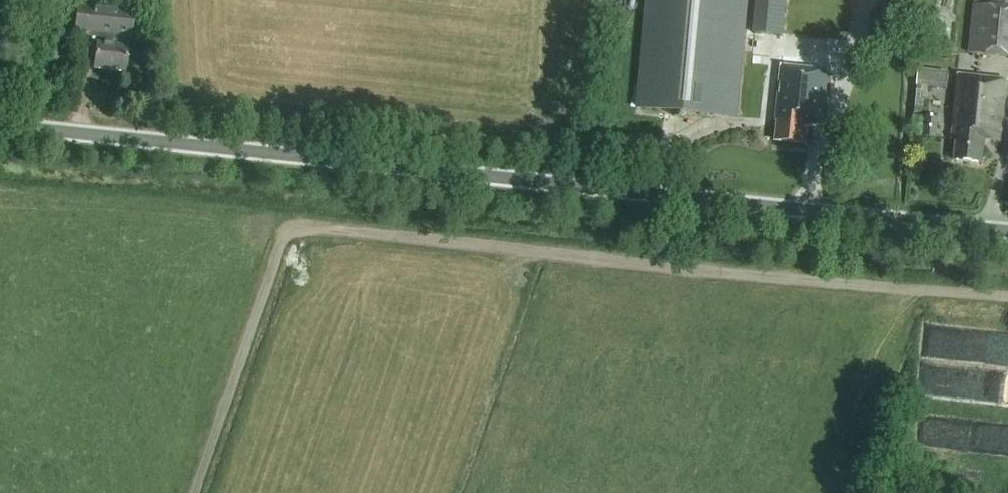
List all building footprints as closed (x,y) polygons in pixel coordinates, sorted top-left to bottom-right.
[(730,117),(742,0),(649,0),(639,107),(730,117)] [(755,33),(783,36),(786,0),(758,0),(755,33)] [(969,52),(1007,57),(1007,0),(974,0),(969,52)] [(90,38),(89,52),(96,53),(95,69),(125,72),(128,47),(127,47),(128,38),(132,39),(134,13),(78,7),(76,30),(80,30),(79,37),(90,38)] [(822,123),(828,63),(781,58),(776,120),(779,122),(777,141),(804,145),(806,123),(822,123)] [(949,72),(919,70),(917,87),(948,89),(949,72)] [(755,76),(754,106),(767,106),(767,76),(755,76)] [(1001,132),(1006,82),(958,76),(953,126),(952,126),(951,139),(957,139),(955,160),(982,163),(984,140),(1000,142),(1001,132)] [(923,137),(936,138),(938,118),(926,117),(923,137)]
